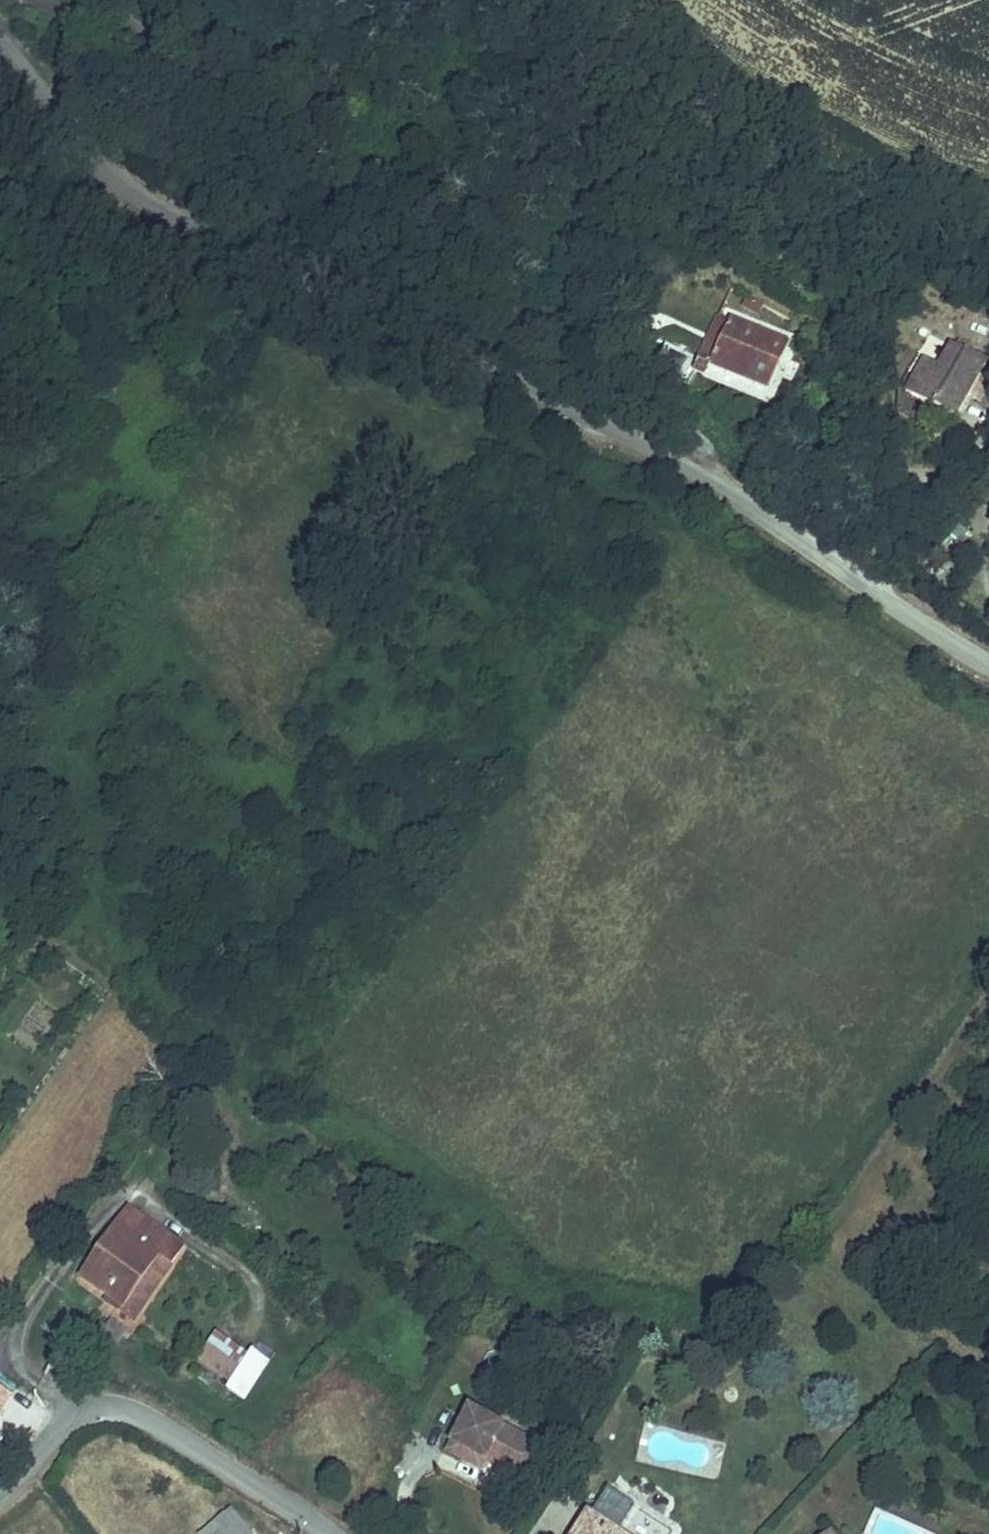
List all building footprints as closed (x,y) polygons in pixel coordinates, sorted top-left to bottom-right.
[(723,311),(700,370),(760,393),(784,335),(723,311)] [(921,366),(899,402),(947,430),(982,374),(950,354),(937,375),(921,366)] [(142,1206),(94,1271),(123,1290),(120,1294),(145,1312),(195,1245),(142,1206)] [(124,1317),(116,1329),(129,1338),(138,1326),(124,1317)] [(229,1332),(212,1356),(246,1379),(263,1356),(229,1332)] [(12,1408),(0,1400),(0,1425),(12,1408)] [(464,1409),(457,1422),(477,1432),(483,1419),(464,1409)] [(477,1432),(457,1422),(442,1452),(461,1463),(469,1447),(484,1454),(481,1461),(526,1485),(544,1451),(483,1419),(477,1432)] [(469,1447),(461,1463),(476,1471),(481,1461),(484,1454),(469,1447)] [(590,1507),(620,1529),(648,1493),(619,1470),(590,1507)] [(203,1533),(255,1533),(237,1510),(232,1515),(226,1505),(202,1522),(205,1527),(200,1530),(203,1533)] [(575,1533),(608,1533),(585,1520),(575,1533)]
